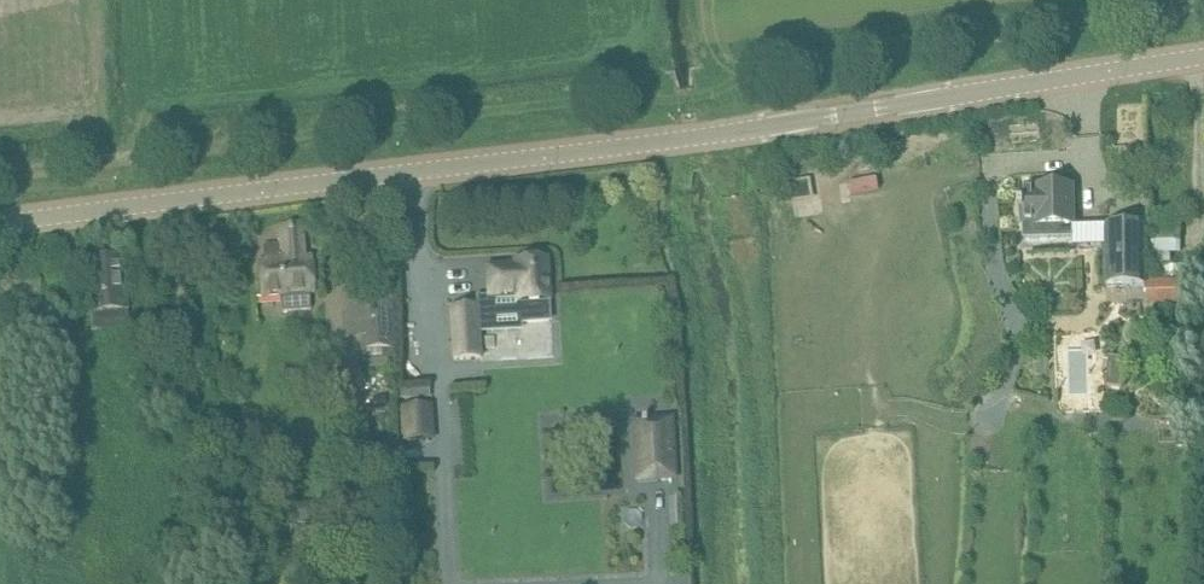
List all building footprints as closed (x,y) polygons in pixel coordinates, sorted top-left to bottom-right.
[(796,199),(812,195),(808,178),(792,182),(796,199)] [(1023,223),(1024,223),(1024,238),(1073,237),(1073,225),(1074,225),(1073,186),(1068,186),(1038,187),(1038,189),(1022,190),(1023,203),(1019,203),(1019,211),(1023,211),(1023,223)] [(1144,223),(1106,224),(1107,286),(1146,285),(1144,223)] [(315,293),(314,282),(312,258),(305,259),(302,224),(280,226),(281,244),(264,246),(266,262),(259,262),(262,298),(281,296),(282,311),(311,308),(310,294),(315,293)] [(123,257),(86,260),(88,284),(91,314),(92,334),(129,331),(127,311),(125,282),(123,257)] [(551,301),(550,282),(548,258),(515,260),(515,265),(487,266),(489,297),(517,295),(517,303),(551,301)] [(1193,281),(1157,282),(1158,301),(1194,300),(1193,281)] [(385,351),(384,299),(364,300),(364,305),(347,305),(348,337),(364,337),(364,351),(385,351)] [(478,306),(451,307),(454,360),(481,359),(478,306)] [(432,405),(400,407),(402,442),(434,440),(432,405)] [(636,451),(637,480),(674,478),(670,418),(640,419),(640,421),(636,421),(638,451),(636,451)]
